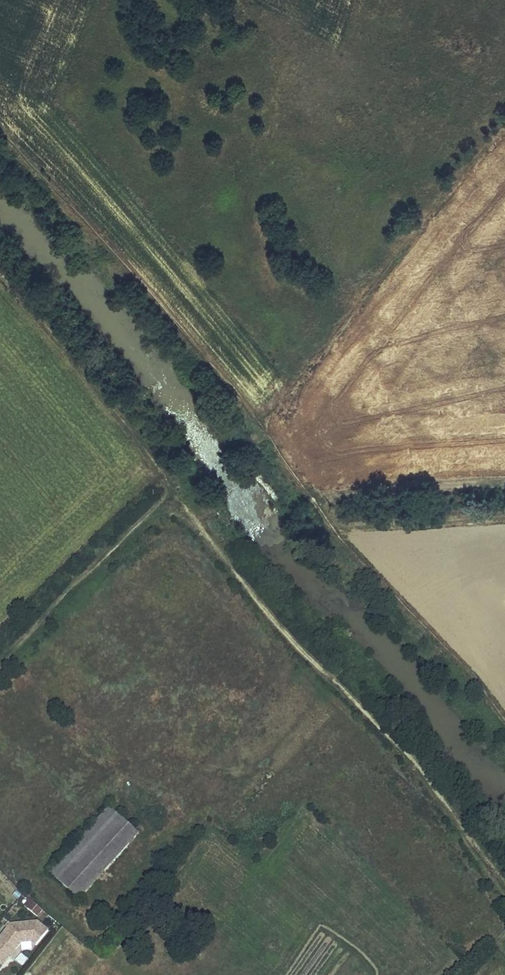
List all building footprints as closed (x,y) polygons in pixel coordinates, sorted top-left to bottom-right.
[(138,833),(110,808),(51,873),(78,899),(138,833)] [(28,898),(23,905),(39,917),(44,910),(28,898)] [(48,931),(25,914),(16,926),(10,921),(0,935),(0,963),(4,966),(20,945),(31,954),(48,931)] [(13,960),(23,967),(28,959),(18,952),(13,960)]
